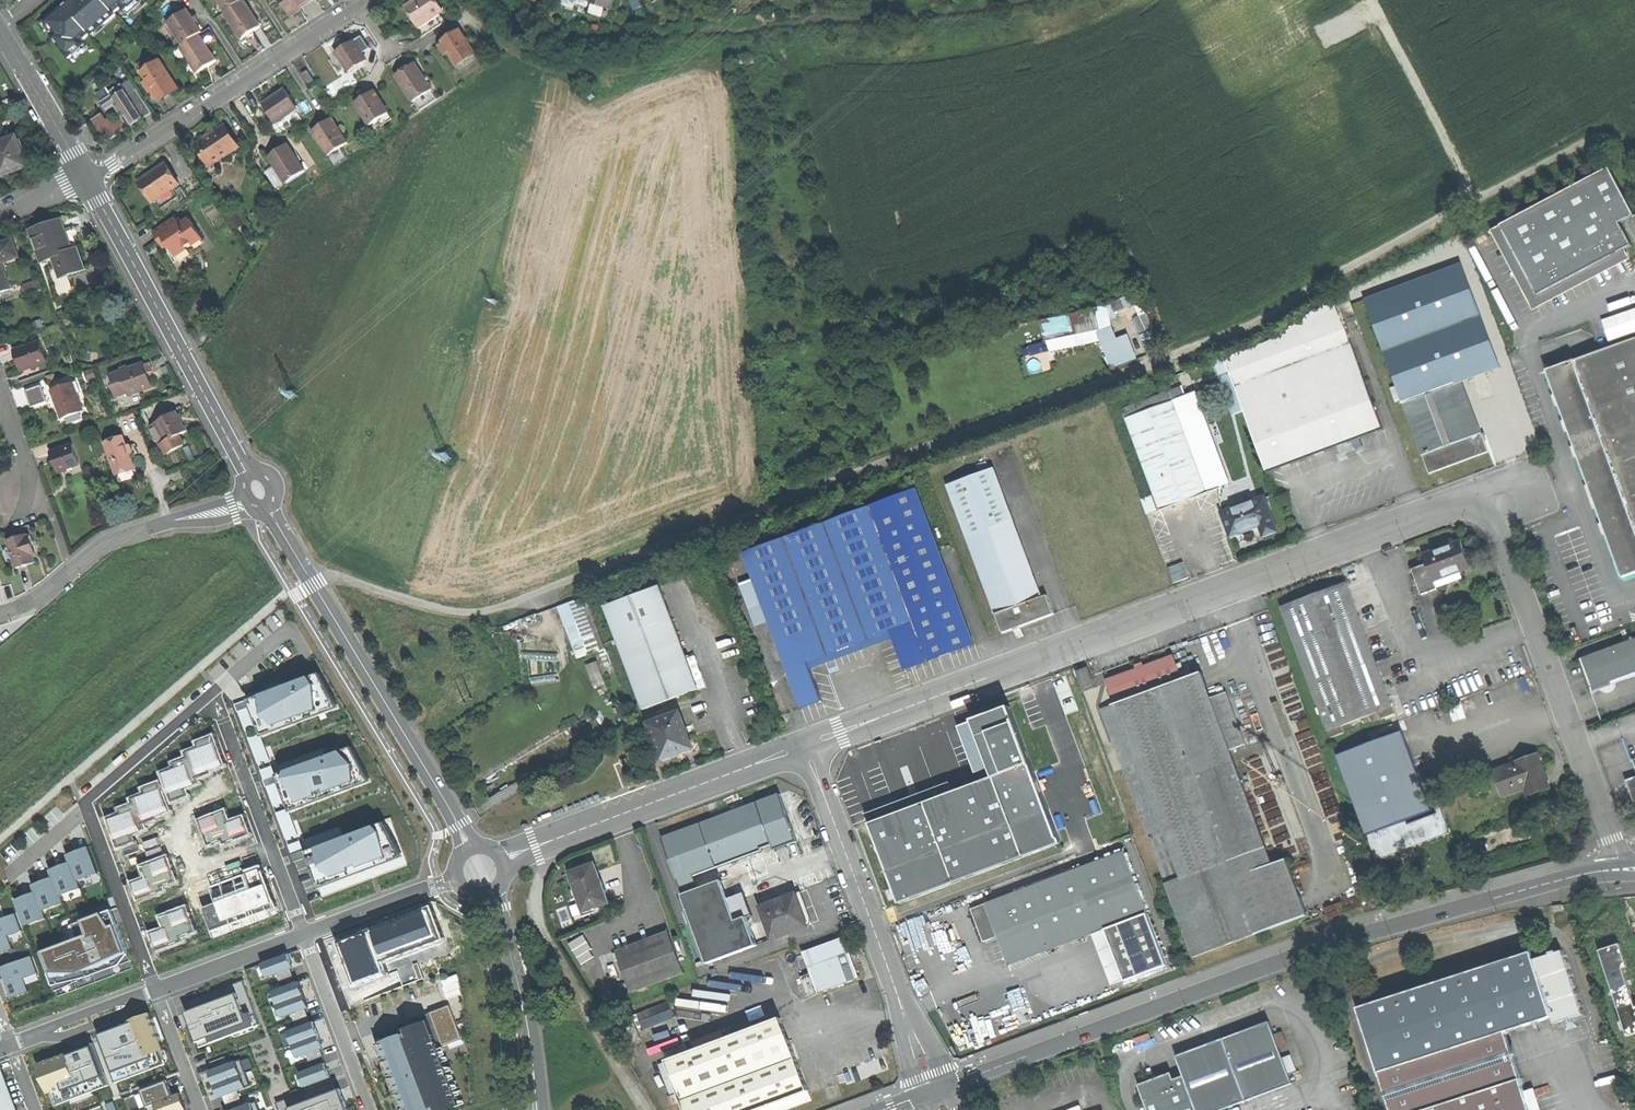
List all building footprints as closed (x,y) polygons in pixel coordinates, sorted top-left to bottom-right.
[(73,0),(69,0),(46,19),(44,21),(55,34),(51,37),(68,58),(81,47),(78,43),(102,23),(103,25),(116,14),(115,12),(126,3),(129,7),(138,0),(73,0)] [(225,12),(243,0),(217,0),(225,12)] [(224,12),(241,39),(251,33),(261,26),(244,0),(243,0),(225,12),(224,12)] [(290,13),(298,8),(307,3),(305,0),(282,0),(290,13)] [(405,7),(418,26),(418,27),(440,13),(443,10),(437,0),(416,0),(405,7)] [(593,2),(604,5),(604,6),(612,8),(614,0),(587,0),(593,2)] [(634,9),(642,6),(639,0),(630,0),(634,9)] [(601,15),(604,6),(604,5),(593,2),(590,12),(601,15)] [(118,16),(129,7),(126,3),(115,12),(116,14),(118,16)] [(167,22),(182,45),(199,34),(201,32),(194,20),(186,10),(167,22)] [(445,21),(440,13),(418,27),(418,26),(415,28),(420,37),(445,21)] [(46,31),(51,37),(55,34),(44,21),(46,19),(45,18),(38,24),(45,31),(46,31)] [(443,43),(439,45),(446,55),(449,52),(457,65),(476,53),(460,30),(452,35),(442,42),(443,43)] [(182,45),(179,47),(196,73),(206,67),(216,60),(199,34),(182,45)] [(345,46),(336,52),(338,55),(347,68),(349,72),(367,60),(354,41),(345,46)] [(339,73),(347,68),(338,55),(331,60),(339,73)] [(160,58),(141,69),(159,98),(168,93),(178,87),(160,58)] [(407,72),(397,78),(413,102),(432,89),(417,65),(407,72)] [(308,70),(303,74),(309,83),(314,80),(308,70)] [(103,112),(93,118),(104,136),(108,134),(111,139),(140,120),(152,113),(137,90),(129,94),(123,84),(111,91),(113,95),(103,101),(107,109),(116,104),(123,117),(116,122),(114,119),(109,118),(107,119),(103,112)] [(298,109),(285,89),(275,96),(263,104),(276,123),(298,109)] [(377,120),(388,113),(374,91),(365,97),(355,103),(370,125),(377,120)] [(591,100),(597,95),(594,92),(588,96),(591,100)] [(377,120),(380,126),(392,118),(388,113),(377,120)] [(321,124),(311,131),(328,156),(347,143),(331,118),(321,124)] [(240,147),(226,125),(217,131),(216,130),(210,134),(204,138),(205,139),(196,144),(203,155),(205,154),(212,165),(240,147)] [(0,143),(0,171),(2,176),(11,173),(12,173),(19,171),(18,170),(23,169),(28,167),(17,136),(0,143)] [(279,149),(267,157),(285,183),(304,170),(287,144),(279,149)] [(184,181),(171,161),(159,169),(144,179),(157,199),(184,181)] [(1500,224),(1537,293),(1623,247),(1630,243),(1618,221),(1633,213),(1608,166),(1500,224)] [(201,242),(186,218),(185,219),(186,219),(179,223),(176,218),(152,233),(151,233),(155,239),(160,246),(164,243),(170,253),(182,245),(183,247),(188,244),(191,249),(201,242)] [(30,231),(42,262),(53,258),(73,251),(72,250),(62,220),(45,226),(30,231)] [(1629,258),(1623,247),(1537,293),(1500,224),(1489,229),(1531,310),(1629,258)] [(12,289),(2,260),(17,254),(12,240),(0,244),(0,293),(12,289)] [(56,268),(60,278),(85,269),(78,248),(72,250),(73,251),(53,258),(56,268)] [(1402,396),(1429,470),(1459,460),(1488,449),(1478,422),(1471,424),(1454,379),(1499,363),(1462,261),(1366,296),(1397,383),(1391,385),(1396,399),(1402,396)] [(40,281),(24,287),(27,296),(43,290),(40,281)] [(1133,300),(1044,318),(1049,341),(1031,344),(1033,354),(1106,339),(1111,366),(1141,360),(1135,332),(1123,335),(1117,305),(1133,302),(1133,300)] [(1150,313),(1138,316),(1142,331),(1154,328),(1150,313)] [(1245,407),(1269,469),(1329,446),(1384,425),(1347,326),(1231,370),(1236,382),(1245,407)] [(1545,367),(1585,476),(1621,575),(1634,570),(1634,335),(1545,367)] [(40,341),(14,350),(17,360),(21,371),(47,362),(40,341)] [(144,365),(143,364),(112,375),(115,384),(113,385),(118,396),(129,392),(130,395),(152,387),(148,377),(147,373),(153,371),(150,363),(144,365)] [(1235,411),(1245,407),(1236,382),(1225,386),(1235,411)] [(73,383),(51,390),(57,406),(62,418),(67,416),(77,413),(83,411),(73,383)] [(1155,493),(1160,507),(1190,496),(1220,485),(1182,384),(1122,407),(1155,493)] [(41,385),(26,391),(31,407),(46,401),(41,385)] [(167,441),(179,435),(187,431),(181,420),(176,411),(157,422),(167,441)] [(80,419),(77,413),(67,416),(70,422),(80,419)] [(160,445),(167,441),(157,422),(149,426),(160,445)] [(167,441),(160,445),(163,452),(167,452),(184,443),(179,435),(167,441)] [(117,475),(135,469),(123,436),(105,442),(117,475)] [(73,444),(51,452),(52,457),(54,462),(55,462),(58,472),(80,464),(73,444)] [(946,482),(965,533),(1012,516),(993,465),(946,482)] [(914,486),(868,503),(912,618),(927,657),(972,640),(914,486)] [(1147,512),(1160,507),(1155,493),(1141,498),(1147,512)] [(1223,509),(1230,531),(1260,521),(1263,530),(1276,526),(1265,494),(1223,509)] [(808,526),(851,641),(889,627),(912,618),(868,503),(808,526)] [(965,533),(1001,629),(1027,620),(1054,610),(1046,591),(1041,593),(1012,516),(965,533)] [(825,651),(851,641),(808,526),(742,551),(801,705),(821,697),(806,658),(825,651)] [(27,534),(8,540),(16,568),(26,565),(36,562),(34,555),(36,555),(30,535),(28,536),(27,534)] [(1414,567),(1423,591),(1439,585),(1436,576),(1461,566),(1462,569),(1472,565),(1461,536),(1451,540),(1452,543),(1443,546),(1435,549),(1434,546),(1424,550),(1428,561),(1414,567)] [(1464,575),(1462,569),(1461,566),(1436,576),(1439,585),(1464,575)] [(1326,727),(1392,703),(1347,579),(1281,604),(1326,727)] [(603,604),(614,636),(670,615),(659,583),(603,604)] [(584,597),(560,605),(579,658),(603,649),(584,597)] [(670,615),(614,636),(641,706),(681,691),(697,685),(670,615)] [(927,657),(912,618),(889,627),(904,666),(916,662),(927,657)] [(1590,684),(1634,668),(1634,635),(1580,654),(1585,670),(1590,684)] [(1176,650),(1158,656),(1165,674),(1114,693),(1117,703),(1162,686),(1209,814),(1150,835),(1193,953),(1257,930),(1237,874),(1275,860),(1233,745),(1214,693),(1204,666),(1184,673),(1176,650)] [(1107,674),(1114,693),(1165,674),(1158,656),(1131,666),(1107,674)] [(596,684),(606,681),(601,660),(590,663),(596,684)] [(1077,668),(1083,684),(1094,680),(1088,664),(1077,668)] [(320,673),(249,700),(262,737),(340,708),(320,673)] [(1103,708),(1150,835),(1209,814),(1162,686),(1117,703),(1103,708)] [(1228,687),(1214,693),(1233,745),(1247,740),(1228,687)] [(1005,704),(972,716),(993,773),(1023,854),(1061,840),(1005,704)] [(647,721),(660,756),(692,744),(679,710),(647,721)] [(1366,829),(1432,806),(1418,766),(1415,759),(1404,727),(1338,751),(1366,829)] [(227,765),(215,734),(196,741),(198,746),(185,751),(187,756),(172,762),(174,766),(161,771),(173,802),(190,795),(187,788),(201,782),(199,778),(213,773),(212,771),(227,765)] [(352,747),(278,775),(291,813),(372,782),(352,747)] [(1494,771),(1503,797),(1526,788),(1528,794),(1548,787),(1536,754),(1515,761),(1516,764),(1494,771)] [(899,900),(1023,854),(993,773),(937,794),(888,812),(869,819),(899,900)] [(1625,776),(1629,789),(1634,804),(1634,773),(1625,776)] [(172,810),(161,780),(142,787),(144,793),(131,798),(133,802),(118,808),(120,813),(107,818),(119,849),(136,842),(133,833),(151,826),(149,822),(158,818),(157,816),(172,810)] [(885,803),(888,812),(937,794),(934,785),(885,803)] [(781,788),(757,797),(773,841),(775,845),(798,837),(781,788)] [(701,867),(773,841),(757,797),(719,811),(685,823),(701,867)] [(227,809),(199,820),(209,846),(225,840),(226,842),(252,832),(245,815),(231,820),(227,809)] [(693,870),(701,867),(685,823),(661,832),(681,889),(698,883),(693,870)] [(382,824),(308,852),(321,890),(402,859),(382,824)] [(129,855),(144,849),(148,858),(179,846),(173,831),(127,849),(129,855)] [(36,891),(16,898),(25,925),(47,917),(45,909),(65,902),(63,895),(84,887),(81,880),(99,874),(89,846),(67,854),(70,862),(50,869),(53,877),(33,884),(36,891)] [(1122,846),(985,899),(993,920),(1025,908),(1040,948),(1104,924),(1145,908),(1122,846)] [(177,879),(167,855),(141,865),(145,876),(132,882),(139,900),(164,890),(162,884),(177,879)] [(1290,855),(1275,860),(1237,874),(1257,930),(1310,911),(1306,901),(1290,855)] [(565,871),(580,914),(608,904),(593,861),(565,871)] [(218,901),(204,907),(216,939),(278,916),(261,868),(212,886),(218,901)] [(722,879),(682,894),(708,964),(758,945),(748,917),(752,916),(743,893),(729,898),(722,879)] [(760,905),(772,940),(814,925),(801,890),(760,905)] [(998,933),(993,920),(985,899),(970,904),(977,922),(983,938),(998,933)] [(196,930),(187,906),(160,915),(164,927),(150,932),(156,948),(183,939),(181,935),(196,930)] [(432,906),(338,942),(355,986),(386,974),(382,962),(444,938),(432,906)] [(1008,960),(1040,948),(1025,908),(993,920),(998,933),(1008,960)] [(1165,960),(1145,908),(1104,924),(1124,976),(1165,960)] [(71,941),(42,952),(58,995),(134,967),(113,909),(71,925),(71,941)] [(0,919),(0,955),(16,949),(10,935),(24,930),(17,912),(0,919)] [(615,950),(629,990),(680,972),(666,931),(638,941),(615,950)] [(803,952),(819,995),(861,979),(854,959),(845,936),(803,952)] [(1561,947),(1533,956),(1552,1013),(1555,1021),(1582,1012),(1561,947)] [(1357,1005),(1392,1109),(1533,1109),(1506,1028),(1552,1013),(1533,956),(1530,948),(1357,1005)] [(288,952),(261,962),(268,978),(294,968),(288,952)] [(32,956),(1,967),(13,997),(30,991),(25,978),(38,973),(32,956)] [(245,980),(188,1001),(191,1010),(187,1012),(200,1048),(261,1025),(245,980)] [(301,981),(273,991),(283,1016),(310,1006),(301,981)] [(638,1014),(644,1029),(675,1017),(669,1002),(638,1014)] [(374,1033),(403,1109),(448,1109),(466,1103),(465,1101),(460,1101),(454,1085),(458,1083),(457,1081),(452,1081),(450,1075),(455,1074),(452,1067),(448,1069),(445,1062),(449,1060),(448,1057),(443,1057),(441,1052),(446,1050),(447,1049),(440,1048),(438,1042),(441,1041),(443,1047),(450,1044),(451,1049),(465,1044),(451,1005),(417,1017),(420,1024),(411,1027),(409,1020),(374,1033)] [(111,1036),(101,1040),(117,1082),(169,1062),(164,1049),(167,1047),(166,1044),(162,1045),(150,1013),(129,1021),(130,1023),(122,1026),(121,1024),(108,1029),(111,1036)] [(622,1017),(632,1040),(640,1037),(631,1014),(622,1017)] [(679,1088),(682,1098),(795,1055),(780,1014),(746,1027),(730,1033),(667,1057),(679,1088)] [(1267,1019),(1221,1037),(1244,1100),(1291,1082),(1267,1019)] [(315,1020),(287,1031),(298,1058),(326,1047),(315,1020)] [(728,1026),(730,1033),(746,1027),(743,1020),(728,1026)] [(1197,1109),(1217,1109),(1244,1100),(1221,1037),(1175,1054),(1197,1109)] [(67,1053),(39,1063),(49,1092),(53,1091),(58,1103),(109,1085),(94,1043),(76,1050),(77,1052),(68,1056),(67,1053)] [(841,1068),(846,1082),(890,1067),(885,1052),(841,1068)] [(811,1097),(795,1055),(682,1098),(687,1109),(777,1109),(811,1097)] [(214,1070),(229,1064),(226,1057),(212,1062),(214,1070)] [(669,1092),(679,1088),(667,1057),(657,1060),(669,1092)] [(214,1070),(210,1071),(220,1097),(224,1096),(239,1090),(252,1085),(242,1059),(229,1064),(214,1070)] [(326,1061),(299,1072),(305,1087),(332,1076),(326,1061)] [(0,1072),(0,1109),(15,1109),(0,1072)] [(173,1080),(145,1090),(151,1104),(178,1094),(173,1080)] [(277,1103),(280,1109),(349,1109),(346,1102),(342,1089),(337,1091),(333,1082),(277,1103)] [(245,1105),(239,1090),(224,1096),(229,1109),(233,1109),(245,1105)] [(187,1092),(161,1102),(164,1109),(191,1109),(194,1109),(187,1092)] [(105,1103),(106,1109),(120,1109),(118,1100),(105,1103)] [(257,1101),(245,1105),(233,1109),(261,1109),(257,1101)]
